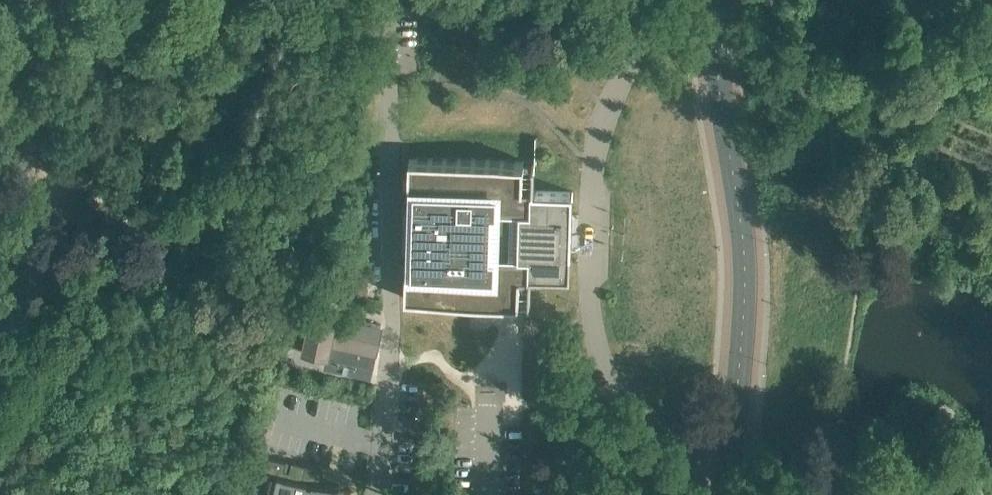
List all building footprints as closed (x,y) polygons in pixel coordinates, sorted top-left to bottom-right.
[(409,159),(405,297),(519,301),(520,297),(528,297),(528,301),(530,301),(531,274),(570,275),(570,274),(571,250),(572,214),(573,191),(534,190),(535,163),(532,163),(532,169),(523,169),(524,162),(409,159)] [(324,365),(370,375),(381,324),(337,315),(338,313),(312,307),(303,350),(326,354),(324,365)] [(257,494),(338,494),(339,484),(315,482),(317,475),(318,469),(320,469),(320,467),(292,461),(289,471),(285,470),(287,461),(266,456),(257,494)]
